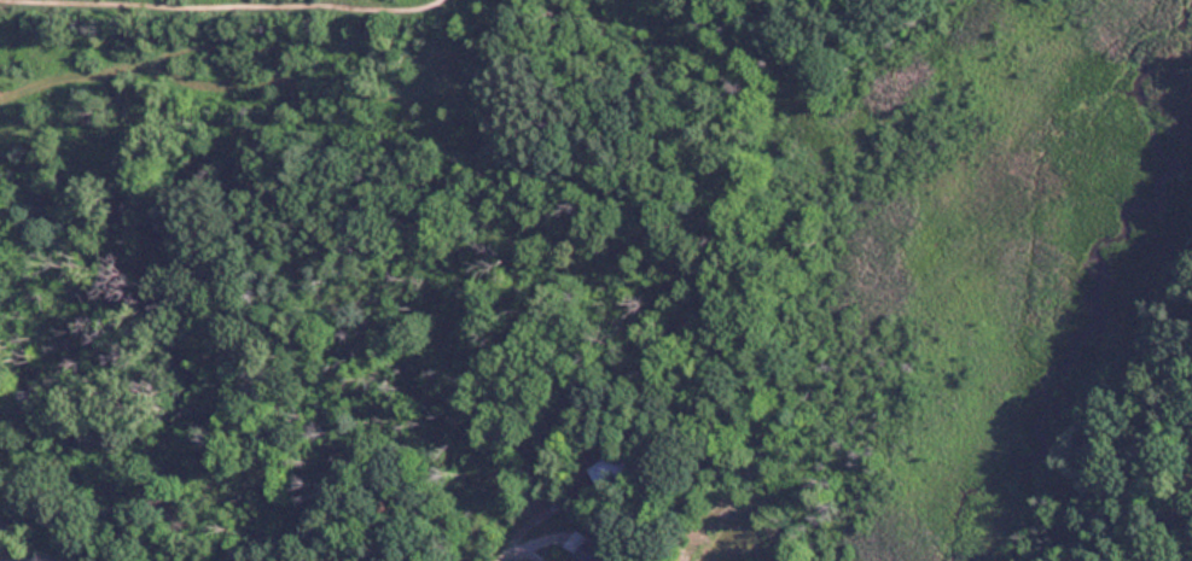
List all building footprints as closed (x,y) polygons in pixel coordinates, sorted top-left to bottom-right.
[(590,537),(572,553),(579,560),(612,560),(590,537)]
